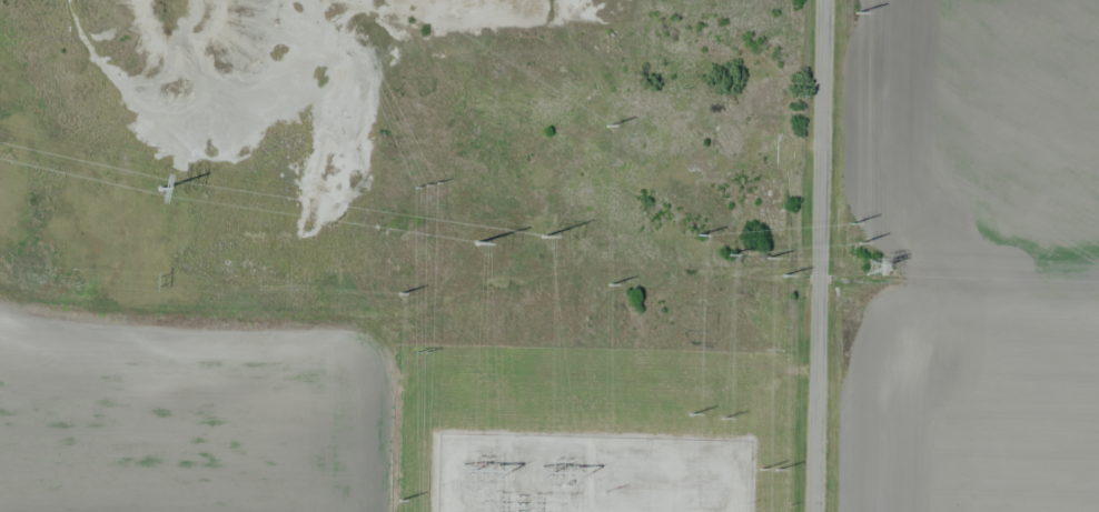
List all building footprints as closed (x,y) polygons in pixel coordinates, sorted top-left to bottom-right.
[(542,456),(562,459),(564,445),(544,442),(542,456)]
